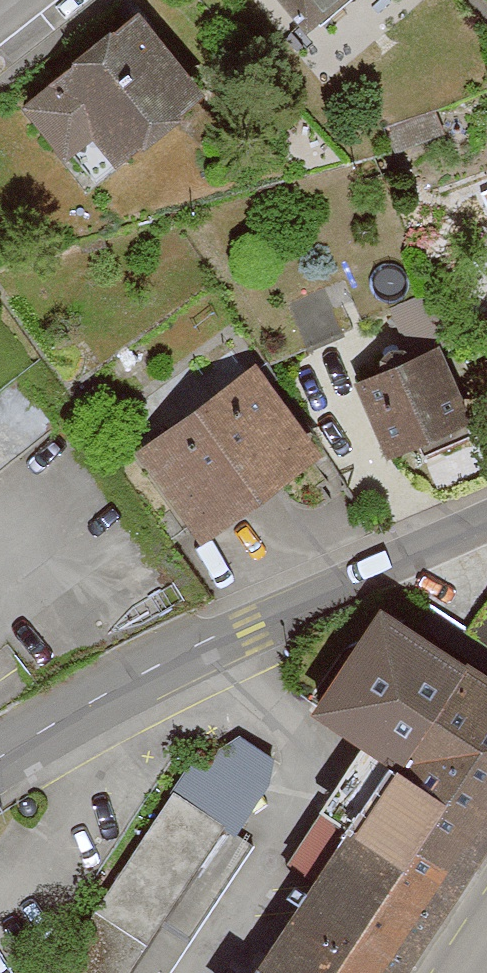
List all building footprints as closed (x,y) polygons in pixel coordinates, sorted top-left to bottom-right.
[(207,87),(148,12),(46,94),(88,147),(107,131),(125,153),(207,87)] [(449,342),(368,382),(400,448),(481,408),(449,342)] [(266,366),(154,442),(214,529),(325,453),(266,366)] [(0,407),(0,470),(61,420),(30,383),(0,407)] [(478,626),(486,631),(486,611),(478,626)] [(486,838),(486,679),(381,612),(313,715),(388,770),(256,972),(400,972),(486,838)] [(60,972),(164,972),(253,833),(239,824),(267,780),(230,756),(203,799),(180,785),(60,972)]
